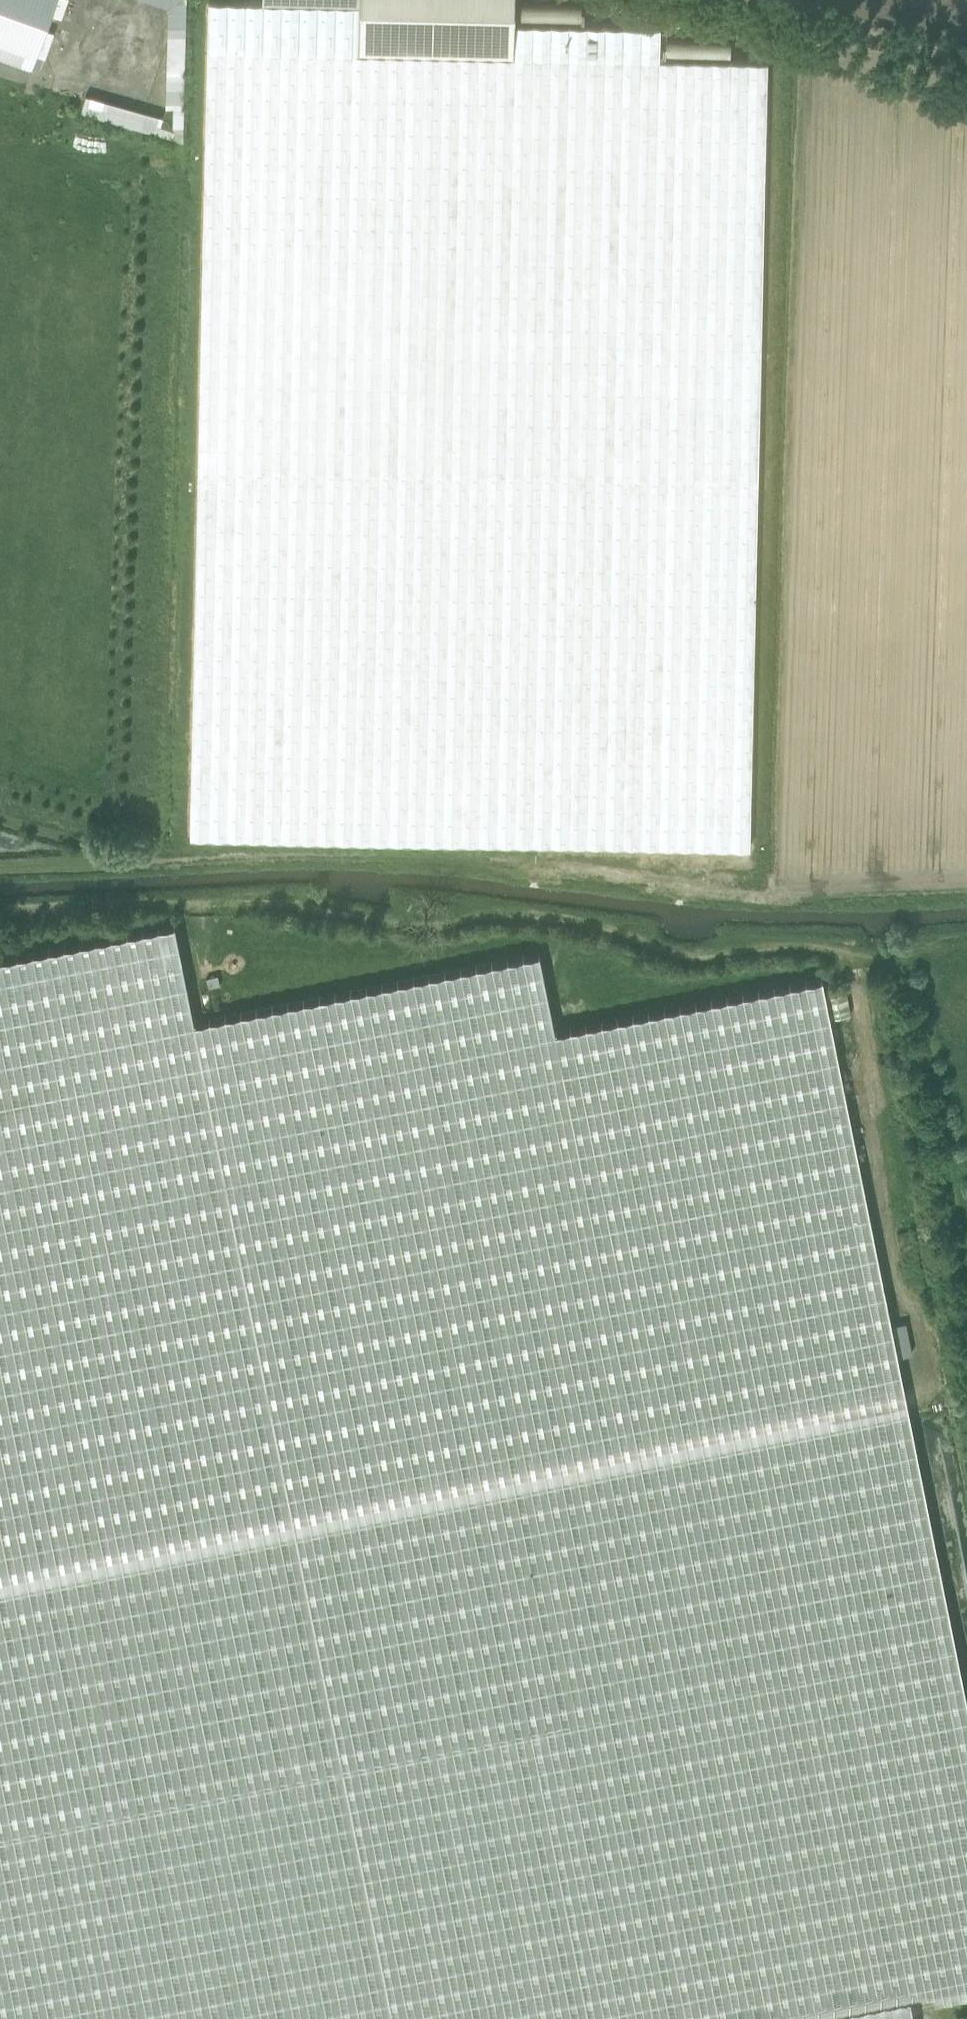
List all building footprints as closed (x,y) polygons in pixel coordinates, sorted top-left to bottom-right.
[(29,70),(34,54),(49,14),(61,18),(67,0),(0,0),(0,59),(29,70)] [(264,3),(208,2),(190,828),(750,848),(767,62),(659,59),(660,27),(514,24),(515,0),(264,0),(264,3)] [(731,54),(731,44),(668,42),(667,52),(731,54)] [(966,1995),(966,1682),(825,987),(559,1038),(539,956),(195,1029),(171,930),(0,964),(0,2018),(845,2018),(966,1995)] [(907,1330),(896,1332),(901,1356),(912,1354),(907,1330)]
